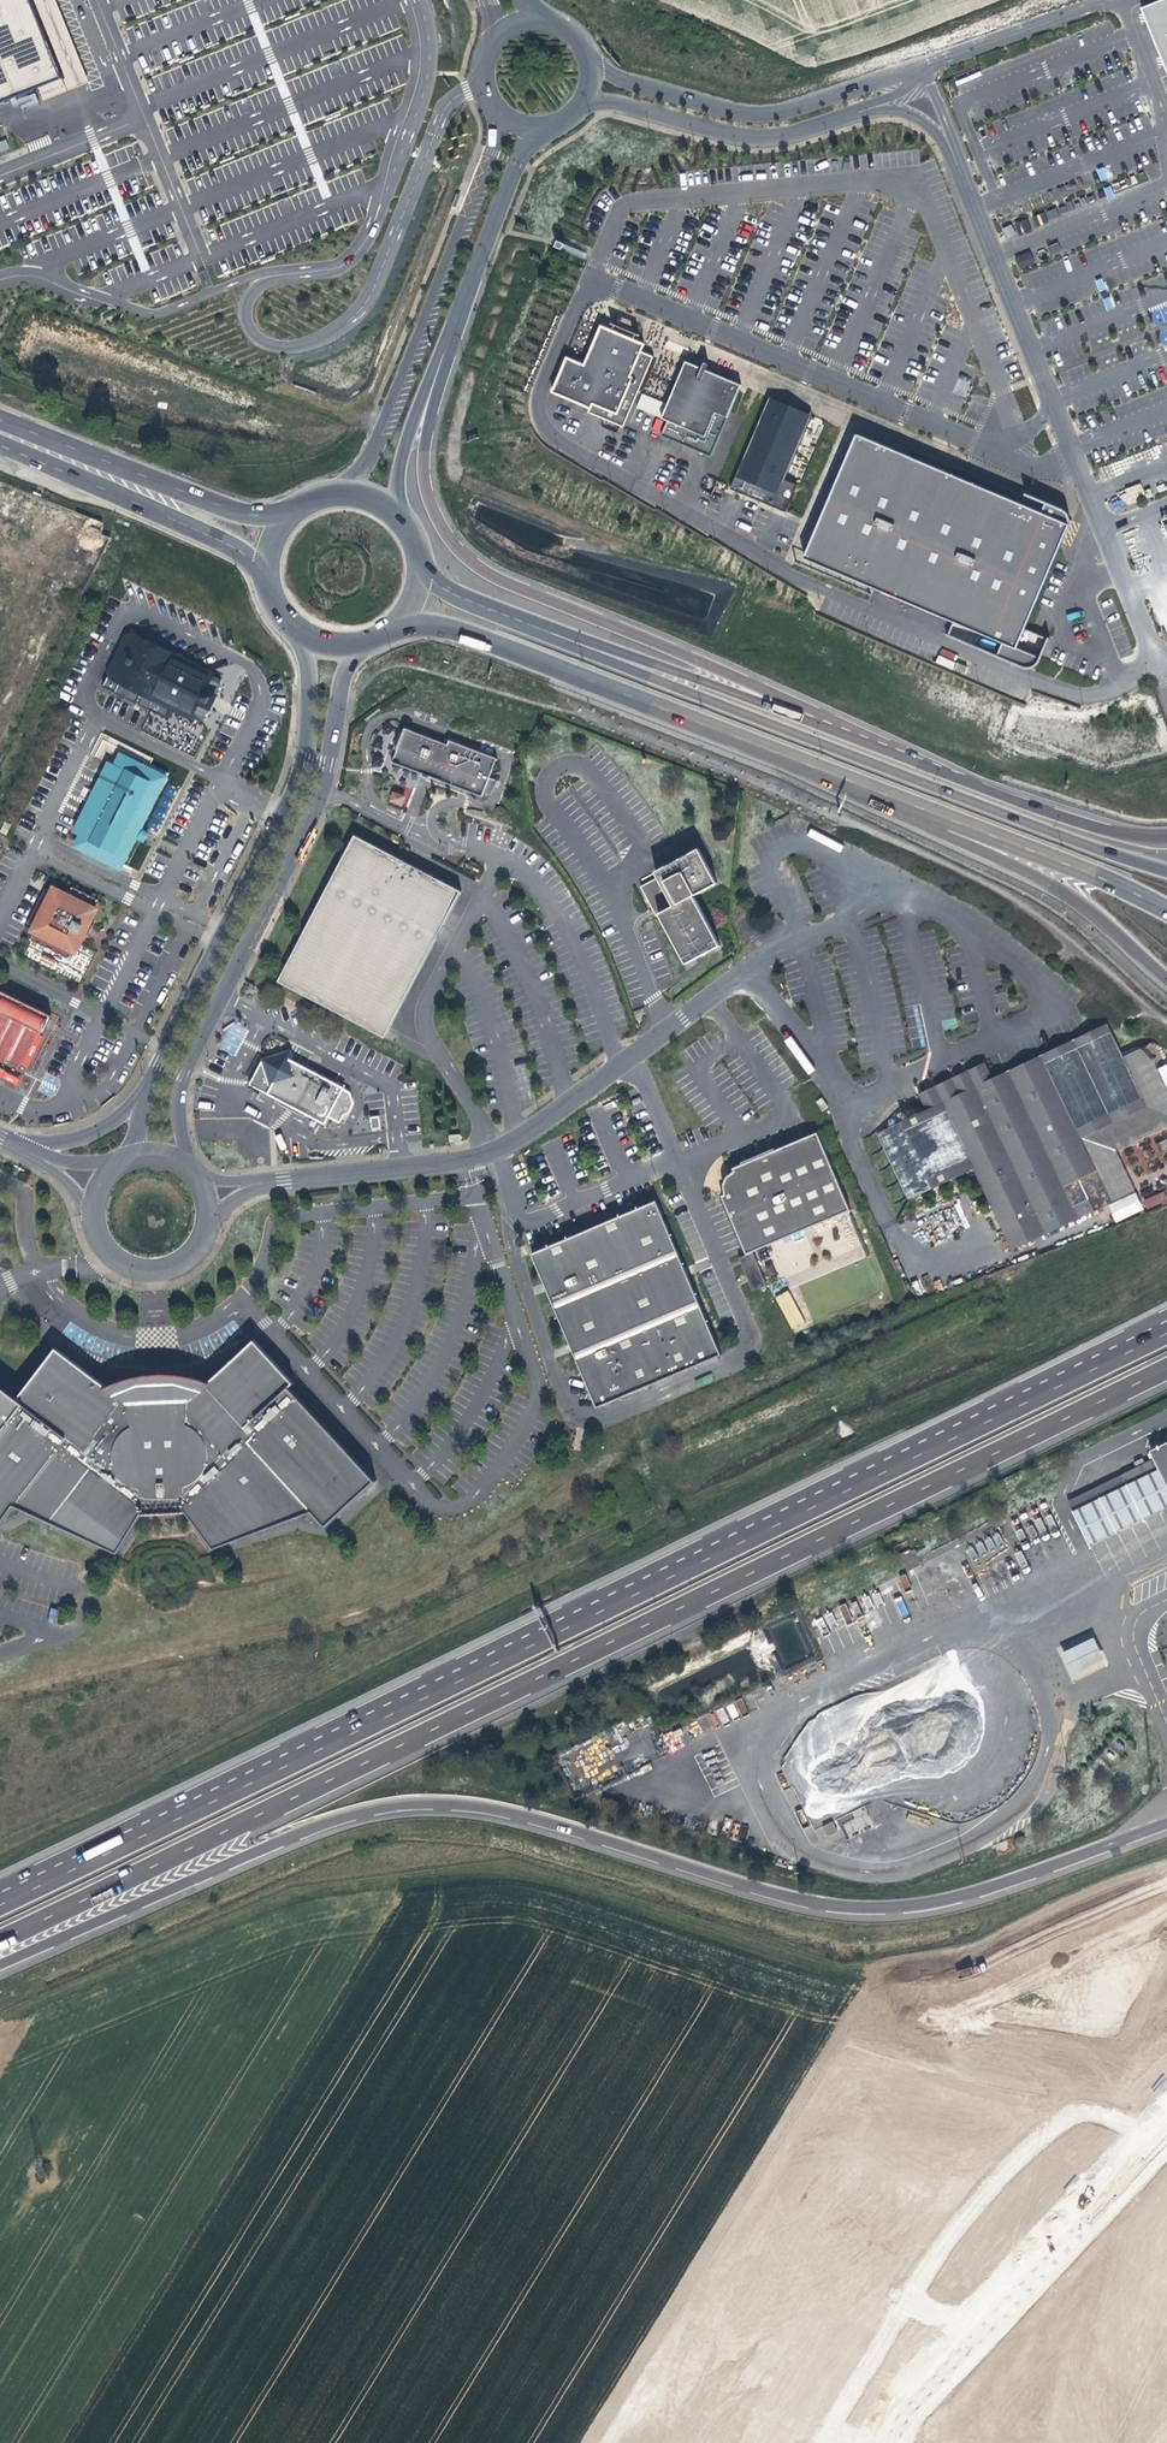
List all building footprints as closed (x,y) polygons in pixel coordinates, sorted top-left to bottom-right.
[(40,90),(45,101),(68,91),(63,80),(64,80),(32,0),(0,0),(0,106),(40,90)] [(72,90),(90,83),(56,0),(35,0),(72,90)] [(1142,9),(1166,71),(1166,0),(1164,0),(1142,9)] [(0,141),(0,152),(9,149),(6,139),(0,141)] [(1104,168),(1097,170),(1102,181),(1108,179),(1104,168)] [(1111,186),(1104,189),(1109,200),(1115,198),(1111,186)] [(1003,228),(1007,238),(1015,235),(1011,224),(1003,228)] [(1015,257),(1020,269),(1035,263),(1030,251),(1015,257)] [(1096,281),(1100,292),(1107,290),(1102,279),(1096,281)] [(1103,299),(1107,310),(1114,308),(1110,297),(1103,299)] [(619,337),(620,334),(602,327),(585,366),(568,358),(553,392),(591,408),(589,412),(624,427),(654,357),(642,352),(645,344),(627,337),(625,340),(619,337)] [(662,419),(668,421),(662,436),(711,457),(742,385),(713,373),(707,370),(710,364),(705,362),(702,368),(686,362),(662,419)] [(657,415),(653,430),(658,431),(666,402),(639,395),(636,409),(657,415)] [(789,406),(770,397),(766,406),(809,424),(813,416),(789,406)] [(809,424),(766,406),(731,489),(786,512),(797,485),(785,480),(809,424)] [(857,434),(804,559),(1003,643),(1017,649),(1018,648),(1070,525),(1070,524),(1070,523),(1071,521),(1070,520),(1070,518),(1070,517),(1069,515),(1068,513),(1067,512),(1065,510),(1063,509),(1047,502),(1045,505),(1042,513),(908,456),(857,434)] [(1045,505),(911,447),(908,456),(1042,513),(1045,505)] [(196,710),(200,702),(207,706),(210,707),(215,696),(213,695),(207,692),(211,684),(213,675),(184,660),(184,657),(182,654),(177,654),(174,656),(129,634),(126,635),(107,673),(108,676),(192,718),(196,710)] [(1003,643),(997,657),(1027,669),(1030,669),(1032,669),(1033,668),(1035,668),(1036,667),(1037,666),(1038,665),(1039,663),(1040,662),(1041,661),(1041,659),(1042,659),(1018,648),(1017,649),(1003,643)] [(935,664),(952,669),(957,654),(940,648),(935,664)] [(968,667),(957,663),(955,669),(965,673),(968,667)] [(217,686),(211,684),(207,692),(213,695),(217,686)] [(207,706),(200,702),(196,710),(203,714),(207,706)] [(497,758),(449,740),(448,744),(405,728),(392,763),(428,776),(442,782),(482,797),(484,792),(491,795),(497,780),(490,777),(493,769),(497,758)] [(86,850),(111,863),(156,771),(121,754),(116,765),(114,768),(107,765),(94,791),(111,800),(86,850)] [(156,771),(111,863),(121,868),(166,777),(156,771)] [(76,845),(86,850),(111,800),(94,791),(74,832),(81,835),(76,845)] [(402,804),(404,797),(394,793),(391,800),(402,804)] [(462,891),(355,835),(278,981),(384,1038),(436,939),(444,924),(462,891)] [(696,847),(653,871),(656,876),(638,885),(654,916),(658,914),(685,963),(718,946),(693,895),(716,883),(696,847)] [(75,952),(78,945),(84,934),(87,936),(91,929),(87,928),(96,910),(94,909),(98,900),(71,887),(67,895),(54,889),(52,892),(46,890),(31,918),(38,921),(35,926),(33,931),(34,931),(30,940),(69,959),(73,951),(75,952)] [(29,923),(35,926),(38,921),(31,918),(29,923)] [(38,1032),(42,1034),(51,1015),(0,990),(0,1058),(20,1068),(38,1032)] [(983,1062),(915,1092),(923,1109),(875,1132),(907,1201),(972,1171),(1012,1252),(1112,1206),(1080,1140),(1144,1109),(1120,1060),(1104,1025),(990,1077),(983,1062)] [(263,1060),(271,1087),(268,1094),(325,1124),(329,1117),(339,1122),(343,1115),(348,1112),(353,1103),(350,1093),(344,1089),(344,1088),(307,1068),(305,1071),(303,1069),(304,1066),(294,1061),(291,1051),(263,1060)] [(1112,1206),(1134,1195),(1115,1154),(1166,1129),(1166,1094),(1153,1063),(1138,1052),(1120,1060),(1144,1109),(1080,1140),(1112,1206)] [(380,1128),(379,1116),(371,1116),(372,1129),(380,1128)] [(849,1209),(815,1132),(731,1168),(732,1171),(725,1177),(722,1185),(723,1195),(720,1196),(745,1254),(737,1258),(751,1291),(765,1285),(751,1252),(849,1209)] [(1166,1202),(1166,1197),(1164,1191),(1143,1200),(1148,1211),(1166,1202)] [(582,1222),(586,1231),(584,1232),(530,1255),(588,1390),(590,1394),(597,1409),(603,1406),(721,1355),(655,1201),(602,1224),(599,1225),(595,1216),(582,1222)] [(584,1232),(586,1231),(582,1222),(595,1216),(599,1225),(602,1224),(594,1208),(577,1216),(584,1232)] [(788,1290),(775,1297),(791,1329),(805,1323),(788,1290)] [(314,1513),(327,1527),(376,1481),(290,1387),(295,1383),(255,1340),(212,1379),(188,1401),(130,1404),(103,1384),(57,1348),(17,1400),(0,1388),(0,1520),(3,1522),(17,1504),(25,1511),(118,1553),(140,1511),(186,1511),(214,1549),(314,1513)] [(103,1384),(130,1404),(188,1401),(212,1379),(185,1375),(164,1375),(130,1377),(103,1384)] [(1150,1449),(1154,1458),(1068,1501),(1089,1545),(1166,1507),(1166,1441),(1150,1449)] [(825,1655),(862,1642),(855,1622),(853,1622),(847,1605),(812,1617),(825,1655)] [(1061,1652),(1072,1674),(1104,1658),(1094,1637),(1061,1652)] [(741,1698),(726,1706),(733,1719),(748,1711),(741,1698)] [(721,1724),(729,1720),(723,1707),(715,1711),(721,1724)] [(679,1729),(663,1734),(668,1752),(685,1748),(679,1729)] [(841,1821),(845,1835),(871,1828),(866,1808),(852,1812),(853,1818),(841,1821)] [(827,1835),(823,1826),(814,1831),(818,1839),(827,1835)]
